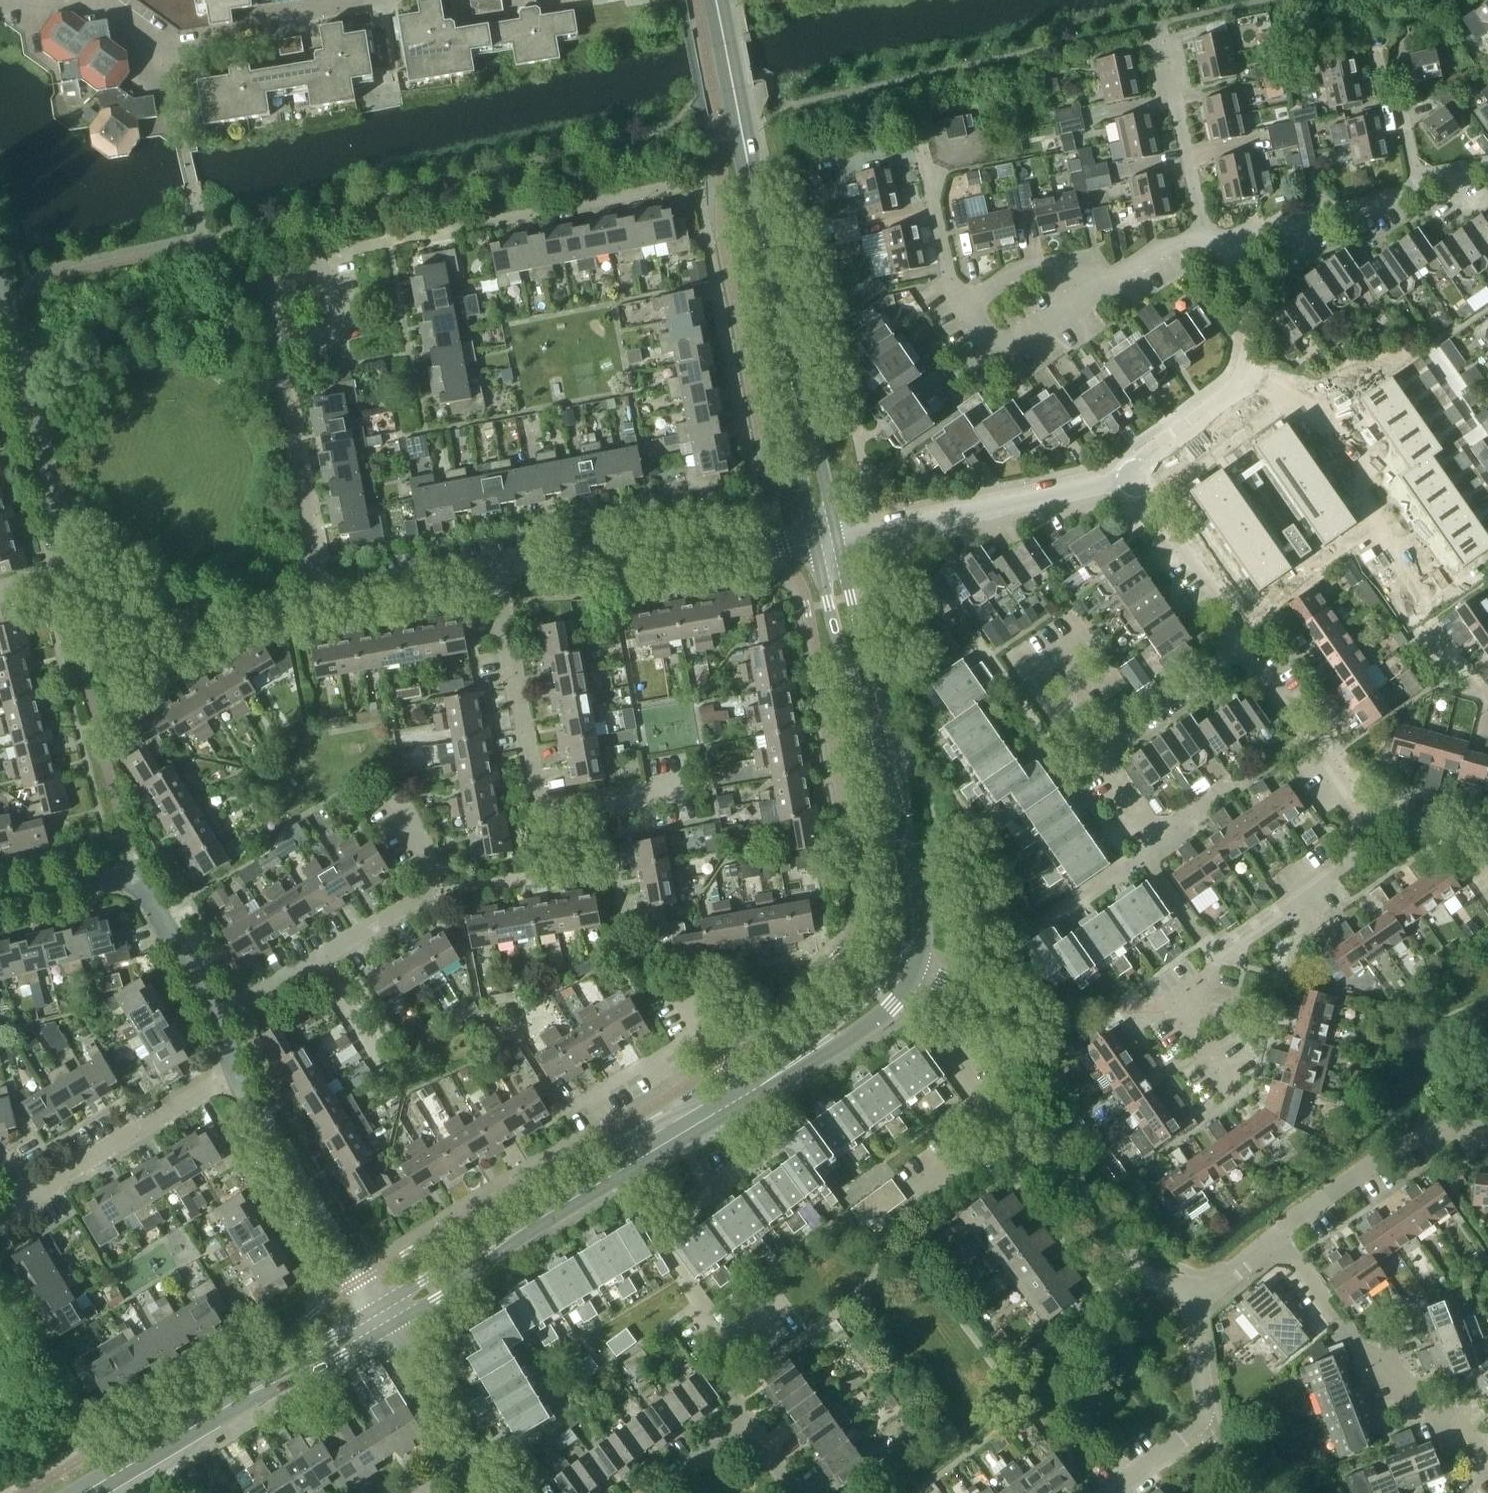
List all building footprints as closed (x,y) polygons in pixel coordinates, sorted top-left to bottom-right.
[(164,21),(180,32),(238,23),(236,10),(278,4),(300,0),(136,0),(164,21)] [(492,48),(488,25),(456,30),(455,23),(452,21),(445,22),(442,0),(430,0),(418,2),(420,14),(399,17),(410,83),(475,73),(472,51),(492,48)] [(473,16),(504,11),(502,0),(470,0),(473,16)] [(1463,20),(1476,38),(1487,31),(1487,33),(1487,2),(1463,20)] [(521,19),(488,25),(492,48),(513,45),(516,66),(561,59),(557,37),(579,34),(575,11),(542,16),(541,10),(537,7),(522,9),(520,13),(521,19)] [(1460,18),(1454,8),(1445,15),(1451,24),(1460,18)] [(82,80),(98,92),(119,88),(131,72),(128,52),(111,39),(108,21),(97,22),(95,15),(80,17),(72,12),(52,15),(40,31),(43,52),(59,63),(62,83),(72,82),(73,89),(82,88),(81,81),(82,80)] [(316,62),(284,68),(287,91),(308,87),(312,109),(356,101),(353,80),(374,77),(367,32),(346,36),(344,24),(320,27),(324,51),(318,52),(315,56),(316,62)] [(1258,48),(1274,44),(1271,30),(1254,34),(1258,48)] [(1198,61),(1232,53),(1227,31),(1193,39),(1198,61)] [(281,56),(304,52),(302,36),(278,40),(281,56)] [(1438,60),(1449,58),(1444,36),(1432,38),(1434,50),(1409,56),(1415,82),(1441,76),(1438,60)] [(1097,60),(1101,82),(1136,75),(1131,53),(1097,60)] [(1232,53),(1198,61),(1203,83),(1237,75),(1232,53)] [(1325,86),(1359,78),(1354,57),(1320,64),(1325,86)] [(1253,66),(1256,78),(1280,73),(1278,61),(1253,66)] [(268,94),(287,91),(284,68),(252,73),(251,67),(247,64),(233,66),(230,70),(231,76),(198,81),(205,126),(271,115),(268,94)] [(1136,75),(1101,82),(1106,104),(1140,97),(1136,75)] [(1279,75),(1262,79),(1266,99),(1283,95),(1279,75)] [(1057,78),(1048,80),(1051,93),(1060,91),(1057,78)] [(1359,78),(1325,86),(1330,108),(1364,100),(1359,78)] [(1466,91),(1461,83),(1455,87),(1461,95),(1466,91)] [(1480,92),(1487,102),(1474,111),(1487,131),(1487,86),(1480,92)] [(126,93),(119,88),(98,92),(101,111),(99,114),(92,123),(89,127),(92,147),(109,159),(129,156),(141,139),(138,120),(158,117),(154,96),(134,99),(133,91),(126,93)] [(1450,116),(1460,109),(1447,90),(1436,98),(1443,108),(1422,122),(1438,144),(1460,129),(1450,116)] [(1207,121),(1241,114),(1236,92),(1202,99),(1207,121)] [(1055,111),(1060,135),(1072,132),(1085,129),(1080,105),(1055,111)] [(1291,121),(1292,123),(1316,118),(1314,106),(1289,112),(1291,121)] [(89,107),(82,117),(92,123),(99,114),(89,107)] [(1120,140),(1155,133),(1150,111),(1116,119),(1120,140)] [(1350,143),(1384,135),(1379,113),(1345,121),(1350,143)] [(1241,114),(1207,121),(1212,143),(1246,136),(1241,114)] [(970,115),(943,121),(935,122),(937,134),(946,133),(947,141),(967,137),(965,129),(973,127),(970,115)] [(1292,123),(1291,121),(1266,126),(1272,150),(1296,145),(1292,124),(1292,123)] [(1306,121),(1292,124),(1296,145),(1298,154),(1312,151),(1306,121)] [(1072,132),(1060,135),(1064,153),(1076,150),(1072,132)] [(1159,155),(1155,133),(1120,140),(1125,162),(1159,155)] [(1384,135),(1350,143),(1355,165),(1389,157),(1384,135)] [(1474,143),(1480,153),(1487,149),(1487,146),(1484,138),(1474,143)] [(1315,166),(1312,151),(1298,154),(1302,169),(1315,166)] [(1220,181),(1254,174),(1250,152),(1216,159),(1220,181)] [(1082,168),(1080,159),(1068,162),(1070,174),(1082,171),(1082,168)] [(1083,171),(1084,179),(1109,174),(1106,162),(1082,168),(1082,171),(1083,171)] [(1302,176),(1300,164),(1293,165),(1296,177),(1302,176)] [(861,195),(896,188),(891,166),(857,174),(861,195)] [(821,172),(824,185),(832,183),(829,170),(821,172)] [(979,171),(966,174),(969,187),(982,184),(979,171)] [(1074,192),(1053,197),(1061,231),(1083,226),(1077,198),(1088,196),(1087,191),(1084,179),(1083,171),(1082,171),(1070,174),(1074,192)] [(1129,178),(1133,200),(1168,193),(1163,171),(1129,178)] [(1084,179),(1087,191),(1112,186),(1109,174),(1084,179)] [(1254,174),(1220,181),(1225,203),(1259,196),(1254,174)] [(1039,236),(1061,231),(1053,197),(1033,201),(1029,183),(1016,186),(1017,189),(1022,210),(1033,208),(1039,236)] [(866,218),(900,210),(896,188),(861,195),(866,218)] [(1009,211),(988,215),(996,249),(1018,244),(1012,217),(1023,214),(1022,210),(1017,189),(1005,192),(1009,211)] [(1168,193),(1133,200),(1138,222),(1172,215),(1168,193)] [(974,254),(996,249),(988,215),(968,220),(964,201),(951,204),(957,229),(968,226),(974,254)] [(1107,206),(1091,209),(1096,233),(1113,229),(1107,206)] [(1247,206),(1240,208),(1241,215),(1249,214),(1247,206)] [(662,207),(647,210),(654,245),(666,243),(669,255),(691,250),(685,217),(673,220),(671,210),(663,212),(662,207)] [(633,213),(634,218),(626,219),(634,261),(644,259),(641,248),(654,245),(647,210),(633,213)] [(1471,222),(1487,248),(1487,210),(1471,222)] [(617,216),(602,219),(609,254),(622,251),(624,263),(634,261),(626,219),(618,221),(617,216)] [(859,228),(857,216),(832,221),(834,233),(859,228)] [(589,226),(581,228),(589,270),(599,268),(597,256),(609,254),(602,219),(588,221),(589,226)] [(1487,253),(1487,248),(1471,222),(1451,236),(1478,275),(1486,269),(1487,261),(1484,256),(1487,253)] [(888,252),(922,245),(918,223),(884,231),(888,252)] [(579,272),(589,270),(581,228),(573,229),(572,225),(558,227),(564,262),(577,260),(579,272)] [(552,265),(564,262),(558,227),(543,230),(544,235),(536,236),(544,279),(554,277),(552,265)] [(837,245),(862,240),(859,228),(834,233),(837,245)] [(1431,250),(1432,249),(1418,229),(1397,243),(1417,272),(1424,267),(1428,273),(1435,274),(1443,269),(1444,268),(1431,250)] [(527,233),(513,236),(519,271),(532,269),(534,280),(544,279),(536,236),(528,238),(527,233)] [(507,273),(519,271),(513,236),(498,239),(499,243),(491,245),(499,287),(509,285),(507,273)] [(832,236),(824,238),(825,246),(834,244),(832,236)] [(1469,281),(1478,275),(1451,236),(1432,249),(1431,250),(1444,268),(1443,269),(1450,279),(1458,274),(1462,280),(1469,281)] [(1417,272),(1397,243),(1377,257),(1405,296),(1413,290),(1415,282),(1411,276),(1417,272)] [(893,274),(927,267),(922,245),(888,252),(893,274)] [(411,279),(414,293),(449,286),(447,274),(459,272),(455,249),(422,256),(424,267),(415,269),(416,278),(411,279)] [(1358,270),(1359,270),(1344,249),(1324,264),(1351,302),(1360,297),(1361,289),(1357,283),(1363,279),(1358,270)] [(1377,257),(1359,270),(1358,270),(1363,279),(1377,300),(1384,294),(1388,300),(1396,302),(1405,296),(1377,257)] [(635,262),(637,276),(649,274),(646,260),(635,262)] [(685,286),(709,282),(704,260),(688,263),(689,270),(682,271),(685,286)] [(1351,302),(1324,264),(1304,277),(1324,306),(1325,305),(1329,311),(1336,307),(1342,309),(1351,302)] [(1292,301),(1312,330),(1332,316),(1329,311),(1325,305),(1324,306),(1304,277),(1295,283),(1294,291),(1298,297),(1292,301)] [(866,304),(887,289),(879,279),(859,293),(866,304)] [(449,286),(414,293),(417,308),(422,307),(423,315),(476,304),(474,295),(452,299),(449,286)] [(665,307),(668,320),(703,313),(701,299),(696,300),(694,291),(652,299),(654,309),(665,307)] [(857,292),(846,300),(852,310),(863,302),(857,292)] [(886,296),(884,299),(888,305),(889,306),(896,304),(893,295),(886,296)] [(873,306),(877,313),(888,305),(884,299),(873,306)] [(1293,343),(1312,330),(1292,301),(1271,316),(1279,326),(1269,333),(1288,360),(1299,352),(1293,343)] [(1467,303),(1456,311),(1463,321),(1474,313),(1467,303)] [(420,324),(423,338),(458,331),(456,319),(478,314),(476,304),(423,315),(425,323),(420,324)] [(863,371),(870,372),(876,368),(880,374),(868,382),(868,386),(870,390),(874,390),(876,389),(884,401),(869,411),(876,420),(883,422),(889,418),(893,423),(881,432),(881,436),(883,439),(887,440),(889,439),(895,447),(902,448),(934,426),(926,414),(933,409),(922,392),(915,397),(907,387),(921,376),(913,364),(920,359),(916,353),(914,350),(909,343),(902,348),(877,313),(873,306),(856,317),(863,327),(853,334),(867,354),(856,361),(863,371)] [(1061,446),(1065,447),(1066,447),(1069,445),(1070,441),(1061,429),(1067,425),(1071,430),(1079,432),(1087,426),(1094,436),(1101,437),(1110,431),(1111,433),(1115,434),(1118,432),(1119,428),(1110,416),(1116,411),(1121,417),(1128,419),(1137,412),(1130,402),(1138,396),(1140,389),(1136,383),(1142,379),(1150,391),(1154,391),(1157,389),(1158,385),(1157,383),(1165,378),(1166,370),(1162,364),(1174,356),(1182,368),(1186,369),(1189,367),(1190,363),(1185,355),(1205,341),(1199,333),(1211,324),(1198,306),(1179,320),(1173,311),(1152,326),(1155,330),(1132,346),(1127,339),(1118,345),(1114,348),(1111,350),(1116,358),(1103,366),(1111,376),(1100,384),(1095,377),(1088,382),(1078,388),(1083,395),(1072,403),(1062,389),(1050,397),(1045,390),(1029,401),(1034,409),(1023,416),(1013,402),(994,415),(978,393),(957,407),(963,416),(931,438),(934,442),(914,456),(927,474),(939,466),(944,474),(964,460),(970,468),(974,469),(977,466),(978,462),(970,450),(981,442),(995,462),(1003,464),(1011,458),(1012,460),(1016,460),(1019,458),(1020,454),(1012,442),(1018,438),(1022,443),(1030,445),(1038,439),(1044,449),(1052,450),(1060,445),(1061,446)] [(659,334),(660,344),(703,336),(702,328),(706,328),(703,313),(668,320),(670,332),(659,334)] [(1433,336),(1424,324),(1415,330),(1424,342),(1433,336)] [(1375,336),(1367,326),(1355,334),(1363,344),(1375,336)] [(432,359),(474,351),(472,341),(461,344),(458,331),(423,338),(426,352),(430,351),(432,359)] [(909,343),(914,350),(925,343),(920,335),(909,343)] [(674,352),(677,364),(712,357),(709,343),(705,344),(703,336),(660,344),(662,354),(674,352)] [(1114,339),(1109,342),(1114,348),(1118,345),(1114,339)] [(1327,352),(1334,363),(1345,355),(1338,345),(1327,352)] [(925,346),(916,353),(920,359),(929,353),(925,346)] [(640,349),(627,351),(629,364),(643,362),(640,349)] [(429,368),(431,383),(467,376),(464,363),(476,361),(474,351),(432,359),(433,367),(429,368)] [(1461,356),(1451,363),(1456,371),(1467,364),(1461,356)] [(667,379),(669,389),(712,381),(710,373),(715,372),(712,357),(677,364),(679,377),(667,379)] [(1471,389),(1484,379),(1475,366),(1461,376),(1471,389)] [(1081,371),(1088,382),(1095,377),(1088,367),(1081,371)] [(502,370),(504,381),(513,380),(511,368),(502,370)] [(1429,370),(1421,375),(1426,382),(1434,376),(1429,370)] [(1073,380),(1078,387),(1085,382),(1080,375),(1073,380)] [(467,376),(431,383),(434,397),(439,396),(441,405),(450,403),(452,415),(485,409),(481,386),(469,389),(467,376)] [(1434,376),(1426,382),(1430,389),(1439,383),(1434,376)] [(1392,378),(1360,400),(1373,418),(1405,396),(1392,378)] [(311,409),(313,423),(349,417),(346,404),(358,402),(354,380),(321,386),(323,398),(314,400),(315,408),(311,409)] [(683,397),(685,409),(721,402),(718,388),(713,389),(712,381),(669,389),(671,399),(683,397)] [(1471,389),(1462,396),(1471,408),(1480,402),(1471,389)] [(1405,396),(1373,418),(1386,436),(1418,414),(1405,396)] [(721,402),(685,409),(688,422),(676,424),(678,434),(720,426),(719,418),(723,417),(721,402)] [(650,403),(637,406),(639,418),(652,415),(650,403)] [(1454,405),(1446,411),(1450,417),(1459,412),(1454,405)] [(1475,417),(1484,430),(1487,427),(1487,412),(1486,409),(1475,417)] [(574,410),(561,413),(563,426),(576,424),(574,410)] [(1459,412),(1450,417),(1455,424),(1463,418),(1459,412)] [(1418,414),(1386,436),(1398,454),(1430,432),(1418,414)] [(322,445),(365,437),(363,427),(351,429),(349,417),(313,423),(316,438),(321,437),(322,445)] [(633,422),(622,425),(625,437),(635,435),(633,422)] [(495,435),(493,423),(485,424),(487,436),(495,435)] [(1287,425),(1255,447),(1324,547),(1356,524),(1287,425)] [(692,441),(694,454),(729,447),(726,433),(722,434),(720,426),(678,434),(665,437),(667,446),(692,441)] [(464,428),(455,430),(457,438),(466,437),(464,428)] [(1430,432),(1398,454),(1410,472),(1432,456),(1442,450),(1430,432)] [(591,444),(597,442),(595,433),(589,434),(591,444)] [(319,454),(322,468),(357,462),(355,449),(383,444),(381,434),(365,437),(322,445),(324,453),(319,454)] [(615,451),(621,486),(636,484),(635,479),(644,477),(635,435),(625,437),(627,449),(615,451)] [(425,436),(404,440),(408,460),(429,456),(425,436)] [(607,489),(621,486),(615,451),(602,454),(600,442),(590,444),(598,486),(606,484),(607,489)] [(1474,449),(1480,457),(1487,451),(1482,443),(1474,449)] [(590,488),(598,486),(590,444),(580,446),(582,458),(570,460),(577,495),(591,492),(590,488)] [(729,447),(694,454),(696,466),(685,469),(689,491),(722,485),(720,473),(729,471),(727,463),(732,462),(729,447)] [(562,498),(577,495),(570,460),(557,462),(555,451),(545,452),(553,495),(561,493),(562,498)] [(1464,451),(1456,457),(1460,463),(1469,458),(1464,451)] [(525,469),(532,504),(546,501),(545,496),(553,495),(545,452),(535,454),(538,466),(525,469)] [(1410,472),(1401,479),(1413,496),(1445,474),(1432,456),(1410,472)] [(1469,458),(1460,463),(1465,470),(1473,464),(1469,458)] [(517,507),(532,504),(525,469),(512,471),(510,459),(500,461),(508,503),(516,502),(517,507)] [(480,477),(487,512),(501,510),(500,505),(508,503),(500,461),(490,463),(492,475),(480,477)] [(357,462),(322,468),(325,483),(330,482),(331,490),(373,482),(371,472),(360,474),(357,462)] [(660,462),(648,464),(650,476),(662,473),(660,462)] [(472,515),(487,512),(480,477),(467,480),(465,468),(455,470),(463,512),(471,510),(472,515)] [(448,484),(435,486),(442,521),(456,518),(456,514),(463,512),(455,470),(445,472),(448,484)] [(1222,470),(1190,492),(1259,592),(1291,570),(1222,470)] [(428,524),(442,521),(435,486),(433,474),(410,479),(412,490),(418,521),(427,519),(428,524)] [(1445,474),(1413,496),(1425,514),(1457,492),(1445,474)] [(1481,475),(1473,481),(1477,488),(1485,482),(1481,475)] [(328,499),(331,513),(366,506),(363,494),(375,492),(373,482),(331,490),(333,498),(328,499)] [(1457,492),(1425,514),(1438,532),(1469,510),(1457,492)] [(1,495),(0,495),(0,517),(13,514),(10,504),(4,506),(1,495)] [(366,506),(331,513),(333,528),(338,527),(340,535),(349,533),(351,545),(384,539),(380,517),(368,519),(366,506)] [(1469,510),(1438,532),(1450,549),(1482,527),(1469,510)] [(0,517),(0,540),(13,536),(10,526),(16,524),(13,514),(0,517)] [(416,520),(404,522),(407,539),(419,536),(416,520)] [(1079,525),(1052,544),(1060,555),(1070,548),(1083,567),(1112,547),(1111,546),(1097,527),(1086,535),(1079,525)] [(1293,525),(1282,533),(1301,559),(1312,552),(1293,525)] [(1450,549),(1463,568),(1487,551),(1487,536),(1482,527),(1450,549)] [(28,568),(22,546),(16,547),(13,536),(0,540),(0,575),(28,568)] [(1032,536),(1011,550),(1038,589),(1047,583),(1048,575),(1044,570),(1052,565),(1032,536)] [(1112,547),(1083,567),(1089,576),(1097,577),(1103,573),(1106,579),(1107,580),(1136,560),(1121,539),(1111,546),(1112,547)] [(994,581),(999,577),(1000,576),(992,564),(993,563),(982,547),(961,561),(988,600),(996,594),(998,587),(994,581)] [(1030,595),(1038,589),(1011,550),(993,563),(992,564),(1000,576),(999,577),(1011,593),(1018,588),(1022,594),(1030,595)] [(1350,559),(1337,568),(1350,587),(1363,578),(1350,559)] [(1107,580),(1106,579),(1096,586),(1103,596),(1110,597),(1116,593),(1121,599),(1150,579),(1136,560),(1107,580)] [(941,575),(961,604),(968,599),(972,605),(979,606),(988,600),(961,561),(941,575)] [(941,618),(961,604),(941,575),(922,588),(919,584),(908,592),(927,619),(937,612),(941,618)] [(1150,579),(1121,599),(1125,606),(1120,610),(1118,618),(1124,626),(1163,599),(1150,579)] [(1379,601),(1365,582),(1354,589),(1368,609),(1379,601)] [(1403,584),(1391,591),(1401,605),(1412,597),(1403,584)] [(1289,635),(1329,607),(1314,586),(1288,604),(1299,619),(1285,629),(1289,635)] [(742,628),(744,630),(754,617),(749,589),(717,594),(722,619),(723,619),(739,616),(742,628)] [(1452,635),(1456,640),(1487,618),(1487,602),(1481,592),(1455,610),(1466,625),(1452,635)] [(708,602),(697,604),(705,649),(714,648),(711,634),(725,631),(723,619),(722,619),(717,594),(707,596),(708,602)] [(1089,610),(1080,598),(1072,604),(1080,616),(1089,610)] [(1163,599),(1124,626),(1130,635),(1138,636),(1144,632),(1148,639),(1177,619),(1163,599)] [(697,651),(705,649),(697,604),(686,606),(685,600),(675,602),(681,639),(694,637),(697,651)] [(655,612),(663,657),(671,655),(669,641),(681,639),(675,602),(664,604),(666,610),(655,612)] [(1307,630),(1317,644),(1342,627),(1329,607),(1289,635),(1293,640),(1307,630)] [(654,658),(663,657),(655,612),(644,614),(642,608),(631,610),(638,647),(651,644),(654,658)] [(1033,609),(1026,614),(1032,622),(1039,617),(1033,609)] [(754,617),(744,630),(747,632),(759,629),(762,646),(763,647),(787,643),(782,612),(754,617)] [(1032,622),(1026,614),(1018,620),(1023,628),(1032,622)] [(995,648),(1012,636),(998,615),(981,627),(995,648)] [(439,618),(446,655),(468,651),(462,620),(450,623),(449,616),(439,618)] [(419,628),(424,659),(446,655),(439,618),(429,620),(430,626),(419,628)] [(1483,650),(1487,647),(1487,618),(1456,640),(1459,646),(1473,636),(1483,650)] [(1177,619),(1148,639),(1162,658),(1158,661),(1166,672),(1193,653),(1186,643),(1191,639),(1177,619)] [(569,653),(568,652),(565,633),(576,631),(574,620),(538,626),(544,658),(569,653)] [(0,627),(0,639),(1,638),(5,657),(6,658),(30,652),(22,621),(0,627)] [(424,659),(419,628),(408,630),(407,624),(386,628),(387,634),(376,636),(382,667),(424,659)] [(1107,637),(1100,627),(1092,633),(1099,643),(1107,637)] [(1316,674),(1356,646),(1342,627),(1317,644),(1327,659),(1312,668),(1316,674)] [(955,650),(963,646),(952,628),(945,633),(955,650)] [(1408,641),(1400,630),(1392,636),(1400,647),(1408,641)] [(361,671),(382,667),(376,636),(365,638),(364,632),(354,633),(361,671)] [(339,674),(361,671),(354,633),(344,635),(345,641),(334,643),(339,674)] [(317,678),(339,674),(334,643),(323,645),(322,639),(311,641),(317,678)] [(1113,649),(1106,639),(1100,644),(1106,654),(1113,649)] [(262,643),(235,659),(248,681),(249,680),(265,670),(271,680),(281,674),(262,643)] [(789,653),(787,643),(763,647),(762,646),(750,649),(752,662),(738,665),(740,674),(785,665),(783,655),(789,653)] [(1363,671),(1363,672),(1370,667),(1356,646),(1316,674),(1320,679),(1334,670),(1343,683),(1344,684),(1363,671)] [(552,667),(554,678),(599,670),(597,661),(583,664),(581,650),(568,652),(569,653),(544,658),(546,668),(552,667)] [(29,675),(26,664),(33,662),(30,652),(6,658),(5,657),(0,659),(0,682),(29,675)] [(1151,681),(1134,658),(1119,668),(1137,692),(1151,681)] [(256,691),(249,680),(248,681),(235,659),(226,665),(229,670),(220,676),(244,715),(251,711),(243,698),(256,691)] [(1034,762),(1032,763),(1022,770),(977,706),(989,698),(981,687),(993,679),(981,662),(970,670),(962,659),(929,682),(955,719),(939,731),(948,743),(943,747),(952,760),(957,757),(974,781),(961,790),(970,804),(984,795),(992,807),(1002,801),(1006,807),(992,817),(1001,830),(1020,817),(1028,828),(1014,837),(1024,850),(1037,841),(1054,865),(1040,874),(1050,888),(1063,878),(1072,891),(1109,865),(1057,790),(1064,785),(1055,772),(1048,777),(1038,762),(1034,762)] [(785,665),(740,674),(741,682),(755,679),(758,692),(795,686),(793,676),(787,677),(785,665)] [(1483,680),(1487,676),(1487,668),(1479,674),(1483,680)] [(600,678),(599,670),(554,678),(556,689),(550,690),(552,700),(589,694),(586,681),(600,678)] [(1347,703),(1327,716),(1331,722),(1376,691),(1363,672),(1363,671),(1344,684),(1343,683),(1336,688),(1347,703)] [(41,694),(38,684),(32,686),(29,675),(0,682),(0,691),(1,691),(4,703),(41,694)] [(207,676),(198,682),(218,714),(229,707),(236,720),(244,715),(220,676),(210,682),(207,676)] [(452,691),(464,689),(463,682),(463,678),(450,681),(452,691)] [(463,682),(464,689),(474,687),(473,680),(463,682)] [(452,691),(450,681),(438,683),(440,693),(452,691)] [(198,682),(189,687),(192,693),(183,698),(207,738),(214,733),(206,721),(218,714),(198,682)] [(410,699),(422,696),(420,686),(408,688),(410,699)] [(797,696),(795,686),(758,692),(760,705),(746,708),(747,716),(793,708),(791,697),(797,696)] [(410,699),(408,688),(396,691),(398,701),(410,699)] [(1376,691),(1331,722),(1335,728),(1355,714),(1365,729),(1391,711),(1376,691)] [(434,714),(436,723),(481,715),(479,704),(485,703),(483,692),(446,698),(448,712),(434,714)] [(40,717),(37,706),(43,704),(41,694),(4,703),(7,716),(0,718),(0,727),(40,717)] [(560,709),(562,720),(607,712),(605,704),(591,706),(589,694),(552,700),(553,710),(560,709)] [(1237,698),(1217,712),(1237,741),(1237,740),(1256,728),(1258,732),(1269,724),(1250,697),(1240,704),(1237,698)] [(170,699),(161,704),(174,726),(173,726),(180,737),(192,730),(199,742),(207,738),(183,698),(173,704),(170,699)] [(134,721),(148,745),(164,749),(165,745),(158,735),(173,726),(174,726),(161,704),(134,721)] [(699,708),(701,721),(715,719),(713,706),(699,708)] [(803,728),(801,718),(795,719),(793,708),(747,716),(749,725),(763,722),(766,735),(803,728)] [(635,722),(633,709),(623,710),(625,724),(635,722)] [(370,722),(382,720),(381,710),(368,712),(370,722)] [(370,722),(368,712),(356,714),(358,724),(370,722)] [(557,733),(559,743),(596,736),(594,723),(608,721),(607,712),(562,720),(564,731),(557,733)] [(1217,712),(1198,725),(1197,726),(1209,745),(1216,755),(1223,750),(1227,756),(1235,757),(1244,751),(1237,740),(1237,741),(1217,712)] [(451,729),(454,742),(491,735),(489,725),(483,726),(481,715),(436,723),(437,731),(451,729)] [(1203,749),(1209,745),(1197,726),(1198,725),(1191,715),(1170,730),(1197,769),(1206,763),(1207,755),(1203,749)] [(337,728),(349,726),(347,716),(335,718),(337,728)] [(0,727),(0,736),(11,733),(15,746),(51,736),(49,726),(43,728),(40,717),(0,727)] [(721,721),(710,723),(712,736),(723,734),(721,721)] [(1413,760),(1421,729),(1397,723),(1390,748),(1383,746),(1380,758),(1395,762),(1397,755),(1413,760)] [(805,739),(803,728),(766,735),(768,748),(754,750),(755,759),(800,751),(798,740),(805,739)] [(1423,787),(1430,789),(1444,736),(1421,729),(1413,760),(1429,764),(1423,787)] [(1188,775),(1197,769),(1170,730),(1150,743),(1170,772),(1177,768),(1181,773),(1188,775)] [(286,732),(281,735),(289,746),(294,743),(286,732)] [(442,757),(443,766),(488,757),(486,746),(493,745),(491,735),(454,742),(456,755),(442,757)] [(54,746),(51,736),(15,746),(18,758),(4,761),(6,770),(50,759),(48,748),(54,746)] [(567,752),(569,763),(614,755),(613,746),(598,749),(596,736),(559,743),(561,753),(567,752)] [(1443,768),(1458,772),(1459,772),(1465,750),(1466,750),(1468,742),(1444,736),(1430,789),(1437,791),(1443,768)] [(1481,787),(1487,758),(1487,738),(1486,738),(1482,755),(1466,750),(1465,750),(1459,772),(1458,772),(1456,780),(1481,787)] [(1151,785),(1170,772),(1150,743),(1130,758),(1134,763),(1124,770),(1143,797),(1154,789),(1151,785)] [(624,744),(613,746),(614,755),(625,753),(624,744)] [(163,752),(164,749),(148,745),(124,760),(141,787),(162,774),(161,773),(153,758),(163,752)] [(718,745),(707,747),(708,757),(720,755),(718,745)] [(800,751),(755,759),(757,767),(771,765),(773,778),(810,771),(809,761),(802,762),(800,751)] [(616,763),(614,755),(569,763),(571,774),(565,775),(567,786),(604,779),(602,766),(616,763)] [(490,768),(488,757),(443,766),(445,774),(459,771),(461,784),(498,778),(496,767),(490,768)] [(38,784),(62,778),(59,768),(53,770),(50,759),(6,770),(8,778),(22,775),(25,788),(38,785),(38,784)] [(411,761),(401,763),(403,772),(412,770),(411,761)] [(151,793),(157,802),(196,779),(192,771),(179,779),(172,767),(161,773),(162,774),(141,787),(146,796),(151,793)] [(812,781),(810,771),(773,778),(775,790),(761,793),(763,801),(808,793),(806,783),(812,781)] [(70,809),(62,778),(38,784),(38,785),(42,802),(30,805),(28,808),(42,816),(70,809)] [(449,800),(451,808),(496,800),(494,789),(500,788),(498,778),(461,784),(463,797),(449,800)] [(201,786),(196,779),(157,802),(163,812),(157,815),(163,824),(195,805),(188,793),(201,786)] [(1262,780),(1257,784),(1284,824),(1305,809),(1287,784),(1272,794),(1262,780)] [(1189,781),(1180,788),(1189,801),(1199,795),(1189,781)] [(1261,802),(1247,812),(1265,837),(1284,824),(1257,784),(1251,788),(1261,802)] [(810,805),(808,793),(763,801),(764,810),(779,807),(781,821),(794,819),(793,818),(818,813),(816,804),(810,805)] [(733,794),(718,797),(720,808),(735,805),(733,794)] [(469,828),(482,825),(481,825),(506,820),(504,810),(498,811),(496,800),(451,808),(452,817),(466,814),(469,828)] [(202,816),(195,805),(163,824),(168,833),(174,830),(179,839),(219,816),(214,808),(202,816)] [(731,807),(718,809),(720,818),(732,816),(731,807)] [(42,816),(28,808),(26,811),(29,823),(13,827),(11,827),(17,852),(49,844),(42,816)] [(1223,808),(1217,811),(1245,851),(1265,837),(1247,812),(1233,822),(1223,808)] [(1206,840),(1211,847),(1212,846),(1225,865),(1226,864),(1245,851),(1217,811),(1212,815),(1222,829),(1206,840)] [(786,840),(788,852),(824,845),(818,813),(793,818),(794,819),(797,838),(786,840)] [(13,827),(10,815),(0,817),(0,850),(7,848),(8,854),(17,852),(11,827),(13,827)] [(223,823),(219,816),(179,839),(185,849),(180,852),(185,861),(217,842),(211,830),(223,823)] [(511,851),(506,820),(481,825),(482,825),(485,844),(474,846),(476,858),(511,851)] [(305,833),(299,823),(298,822),(288,828),(289,829),(296,839),(305,833)] [(719,850),(714,824),(703,826),(708,852),(719,850)] [(631,866),(668,859),(666,846),(680,843),(678,835),(633,843),(635,855),(629,856),(631,866)] [(353,837),(346,841),(373,886),(382,881),(378,875),(389,869),(373,842),(361,849),(353,837)] [(364,891),(373,886),(346,841),(339,846),(346,858),(335,865),(351,892),(361,886),(364,891)] [(216,869),(220,876),(233,868),(229,861),(217,842),(185,861),(191,870),(196,867),(202,877),(216,869)] [(1231,871),(1226,864),(1225,865),(1212,846),(1211,847),(1198,856),(1188,842),(1183,846),(1211,886),(1231,871)] [(1172,875),(1190,900),(1211,886),(1183,846),(1177,850),(1187,864),(1172,875)] [(264,872),(282,861),(275,849),(257,861),(264,872)] [(795,858),(797,870),(809,868),(807,857),(795,858)] [(341,897),(351,892),(335,865),(324,871),(316,859),(309,864),(336,908),(345,903),(341,897)] [(639,875),(641,886),(686,878),(684,870),(670,872),(668,859),(631,866),(633,876),(639,875)] [(789,859),(780,861),(782,872),(792,871),(789,859)] [(1413,863),(1441,902),(1461,888),(1444,863),(1428,873),(1419,859),(1413,863)] [(238,872),(245,883),(264,872),(257,861),(238,872)] [(774,861),(762,863),(764,876),(777,873),(774,861)] [(1403,890),(1421,916),(1441,902),(1413,863),(1408,866),(1418,880),(1403,890)] [(298,887),(314,914),(324,908),(327,914),(336,908),(309,864),(302,868),(309,880),(298,887)] [(746,866),(747,874),(756,872),(754,864),(746,866)] [(737,865),(725,867),(727,878),(739,876),(737,865)] [(686,878),(641,886),(643,897),(637,898),(639,908),(663,904),(663,905),(676,903),(673,889),(687,886),(686,878)] [(304,920),(314,914),(298,887),(287,894),(279,881),(272,886),(299,930),(308,925),(304,920)] [(1147,882),(1108,908),(1135,946),(1147,937),(1156,951),(1169,941),(1160,928),(1173,919),(1147,882)] [(272,903),(261,909),(277,936),(287,930),(290,936),(299,930),(272,886),(265,890),(272,903)] [(1402,930),(1421,916),(1403,890),(1389,900),(1379,886),(1368,894),(1379,908),(1383,905),(1388,912),(1389,911),(1402,930)] [(210,893),(219,908),(230,902),(221,887),(210,893)] [(572,892),(579,929),(601,925),(595,894),(583,896),(582,890),(572,892)] [(718,890),(710,892),(712,904),(721,902),(718,890)] [(552,902),(558,933),(579,929),(572,892),(562,893),(563,900),(552,902)] [(784,944),(794,942),(787,905),(774,907),(772,893),(763,894),(771,940),(783,938),(784,944)] [(760,942),(771,940),(763,894),(755,896),(757,910),(744,912),(751,950),(761,948),(760,942)] [(1259,909),(1269,901),(1264,895),(1257,894),(1251,899),(1259,909)] [(235,908),(242,904),(238,897),(231,901),(235,908)] [(536,936),(558,933),(552,902),(541,904),(540,897),(530,899),(536,936)] [(536,936),(530,899),(519,901),(521,907),(510,909),(515,940),(536,936)] [(820,915),(818,900),(787,905),(794,942),(804,940),(803,934),(815,932),(812,916),(820,915)] [(741,952),(751,950),(744,912),(732,915),(729,901),(721,902),(729,947),(740,945),(741,952)] [(718,949),(729,947),(721,902),(712,904),(715,918),(701,920),(703,933),(704,933),(709,957),(719,956),(718,949)] [(267,942),(277,936),(261,909),(250,916),(242,904),(235,908),(262,953),(271,947),(267,942)] [(644,940),(672,935),(681,922),(678,920),(666,922),(663,905),(663,904),(639,908),(644,940)] [(515,940),(510,909),(498,911),(497,905),(487,907),(494,944),(515,940)] [(494,944),(487,907),(477,909),(478,915),(466,917),(472,948),(494,944)] [(262,953),(235,908),(227,913),(235,925),(223,932),(239,959),(250,953),(253,958),(262,953)] [(1108,908),(1070,935),(1100,977),(1113,968),(1118,977),(1132,967),(1123,954),(1135,946),(1108,908)] [(1369,925),(1387,951),(1407,937),(1402,930),(1389,911),(1388,912),(1369,925)] [(1220,919),(1228,929),(1237,922),(1229,912),(1220,919)] [(100,923),(99,918),(85,921),(93,956),(106,953),(109,965),(131,959),(125,937),(114,940),(111,931),(109,920),(100,923)] [(1471,919),(1460,926),(1469,938),(1479,931),(1471,919)] [(81,959),(93,956),(85,921),(70,925),(71,930),(64,932),(74,973),(84,971),(81,959)] [(1339,925),(1367,965),(1387,951),(1369,925),(1355,935),(1345,921),(1339,925)] [(678,963),(709,957),(704,933),(703,933),(686,936),(684,924),(681,922),(672,935),(678,963)] [(1071,976),(1081,990),(1100,977),(1070,935),(1065,939),(1055,925),(1050,925),(1042,931),(1043,933),(1023,947),(1053,989),(1071,976)] [(1367,965),(1339,925),(1334,929),(1344,943),(1329,953),(1347,979),(1367,965)] [(114,940),(125,937),(123,928),(111,931),(114,940)] [(74,973),(64,932),(56,934),(55,929),(40,933),(49,967),(61,964),(64,976),(74,973)] [(430,933),(421,938),(441,971),(460,959),(444,932),(434,938),(430,933)] [(40,933),(26,936),(27,941),(19,943),(30,985),(40,982),(37,970),(49,967),(40,933)] [(441,971),(421,938),(413,944),(416,949),(406,955),(422,982),(441,971)] [(19,943),(12,945),(10,940),(0,943),(0,959),(5,978),(17,975),(20,987),(30,985),(19,943)] [(1453,942),(1445,947),(1449,953),(1456,948),(1453,942)] [(1442,949),(1435,953),(1438,958),(1444,954),(1442,949)] [(422,982),(406,955),(397,961),(393,955),(384,961),(404,993),(422,982)] [(586,962),(590,971),(601,966),(597,957),(586,962)] [(385,1004),(404,993),(384,961),(375,966),(379,971),(368,978),(385,1004)] [(1415,967),(1421,976),(1430,970),(1424,961),(1415,967)] [(578,976),(590,971),(586,962),(574,967),(578,976)] [(545,980),(549,989),(560,984),(556,975),(545,980)] [(121,1004),(128,1015),(158,996),(151,984),(147,986),(142,979),(115,995),(105,1001),(111,1010),(121,1004)] [(533,985),(537,994),(549,989),(545,980),(533,985)] [(32,994),(30,985),(20,987),(23,996),(32,994)] [(313,989),(280,1009),(287,1020),(293,1017),(298,1026),(311,1019),(306,1009),(320,1001),(313,989)] [(1285,1002),(1283,1009),(1330,1021),(1336,997),(1306,989),(1301,1007),(1285,1002)] [(503,993),(504,1003),(517,1001),(515,991),(503,993)] [(490,996),(492,1006),(504,1003),(503,993),(490,996)] [(639,1012),(645,1007),(638,995),(631,999),(630,998),(611,1010),(627,1037),(637,1031),(640,1037),(650,1031),(639,1012)] [(129,1041),(166,1018),(162,1011),(166,1009),(158,996),(128,1015),(134,1026),(124,1032),(129,1041)] [(463,1008),(469,1017),(479,1011),(474,1002),(463,1008)] [(618,1043),(627,1037),(611,1010),(600,1017),(592,1004),(585,1009),(612,1054),(621,1048),(618,1043)] [(453,1014),(458,1023),(469,1017),(463,1008),(453,1014)] [(612,1054),(585,1009),(577,1013),(585,1026),(574,1032),(590,1059),(600,1054),(603,1059),(612,1054)] [(1298,1020),(1293,1037),(1323,1045),(1330,1021),(1283,1009),(1281,1015),(1298,1020)] [(151,1054),(182,1035),(174,1023),(170,1025),(166,1018),(129,1041),(134,1049),(144,1043),(151,1054)] [(287,1020),(273,1028),(256,1039),(272,1066),(294,1053),(293,1052),(283,1036),(293,1030),(287,1020)] [(1105,1020),(1078,1038),(1085,1048),(1099,1069),(1125,1051),(1115,1037),(1125,1030),(1121,1023),(1112,1029),(1105,1020)] [(64,1037),(55,1022),(42,1030),(51,1045),(64,1037)] [(426,1030),(432,1039),(442,1033),(437,1024),(426,1030)] [(581,1065),(590,1059),(574,1032),(563,1039),(555,1027),(548,1031),(575,1076),(584,1071),(581,1065)] [(416,1037),(421,1046),(432,1039),(426,1030),(416,1037)] [(566,1081),(575,1076),(548,1031),(540,1036),(548,1048),(536,1055),(553,1082),(563,1076),(566,1081)] [(36,1040),(32,1033),(24,1038),(28,1045),(36,1040)] [(182,1035),(151,1054),(140,1060),(149,1074),(150,1075),(151,1076),(152,1077),(153,1077),(155,1078),(156,1078),(157,1077),(158,1077),(165,1087),(184,1076),(178,1065),(190,1058),(185,1051),(189,1048),(182,1035)] [(348,1037),(338,1044),(341,1050),(352,1043),(348,1037)] [(1333,1047),(1323,1045),(1293,1037),(1289,1053),(1272,1049),(1270,1055),(1326,1070),(1333,1047)] [(831,1207),(838,1201),(822,1179),(841,1165),(837,1160),(848,1152),(858,1165),(871,1156),(861,1142),(885,1125),(894,1138),(908,1129),(898,1116),(922,1098),(931,1111),(944,1102),(935,1089),(948,1080),(921,1043),(810,1124),(805,1117),(785,1131),(790,1138),(783,1143),(783,1147),(791,1159),(672,1247),(699,1284),(711,1275),(721,1288),(734,1278),(724,1265),(748,1248),(757,1261),(771,1251),(761,1238),(784,1220),(794,1234),(807,1224),(798,1211),(821,1194),(831,1207)] [(353,1044),(345,1049),(350,1058),(358,1053),(353,1044)] [(119,1081),(96,1045),(87,1050),(93,1061),(82,1067),(101,1098),(113,1090),(111,1086),(119,1081)] [(510,1065),(524,1056),(518,1045),(503,1054),(510,1065)] [(283,1072),(289,1081),(328,1058),(324,1050),(311,1058),(304,1046),(293,1052),(294,1053),(272,1066),(278,1075),(283,1072)] [(7,1048),(9,1059),(18,1057),(15,1047),(7,1048)] [(1099,1069),(1091,1074),(1104,1094),(1113,1088),(1153,1061),(1149,1055),(1135,1065),(1125,1051),(1099,1069)] [(1285,1066),(1281,1082),(1281,1083),(1302,1089),(1302,1090),(1320,1094),(1326,1070),(1270,1055),(1269,1062),(1285,1066)] [(289,1094),(295,1103),(327,1084),(320,1072),(332,1065),(328,1058),(289,1081),(295,1091),(289,1094)] [(1153,1061),(1113,1088),(1127,1108),(1152,1090),(1142,1076),(1156,1067),(1157,1066),(1153,1061)] [(101,1098),(82,1067),(71,1074),(65,1064),(57,1069),(79,1106),(86,1101),(88,1105),(101,1098)] [(464,1078),(470,1075),(467,1068),(461,1071),(464,1078)] [(79,1106),(57,1069),(48,1074),(54,1084),(43,1091),(62,1121),(75,1114),(72,1110),(79,1106)] [(1354,1077),(1366,1080),(1368,1073),(1355,1070),(1354,1077)] [(1292,1127),(1302,1090),(1302,1089),(1281,1083),(1281,1082),(1273,1080),(1265,1108),(1292,1127)] [(305,1109),(311,1118),(350,1095),(346,1087),(334,1095),(327,1084),(295,1103),(300,1112),(305,1109)] [(542,1100),(549,1096),(541,1084),(534,1088),(533,1087),(513,1099),(533,1132),(543,1126),(539,1120),(550,1114),(542,1100)] [(1063,1093),(1058,1085),(1051,1089),(1057,1097),(1063,1093)] [(10,1134),(9,1130),(17,1127),(10,1097),(7,1086),(0,1087),(0,1137),(10,1134)] [(49,1129),(62,1121),(43,1091),(32,1097),(26,1087),(17,1093),(23,1103),(39,1130),(47,1125),(49,1129)] [(425,1089),(418,1093),(423,1101),(430,1097),(425,1089)] [(1152,1090),(1127,1108),(1140,1128),(1180,1100),(1176,1095),(1162,1104),(1152,1090)] [(388,1098),(392,1106),(400,1101),(396,1093),(388,1098)] [(495,1093),(488,1097),(512,1137),(522,1131),(525,1136),(533,1132),(513,1099),(503,1105),(495,1093)] [(350,1095),(311,1118),(317,1128),(312,1131),(317,1140),(361,1114),(354,1103),(355,1102),(350,1095)] [(488,1114),(477,1121),(496,1153),(506,1148),(502,1143),(512,1137),(488,1097),(481,1102),(488,1114)] [(1140,1128),(1128,1136),(1143,1156),(1180,1130),(1170,1115),(1184,1106),(1180,1100),(1140,1128)] [(1343,1105),(1341,1115),(1353,1118),(1355,1108),(1343,1105)] [(1265,1108),(1246,1121),(1264,1147),(1292,1127),(1265,1108)] [(328,1146),(334,1155),(373,1132),(368,1125),(367,1125),(361,1114),(317,1140),(322,1149),(328,1146)] [(1077,1114),(1061,1125),(1066,1133),(1081,1140),(1091,1133),(1077,1114)] [(458,1115),(451,1120),(475,1159),(485,1153),(488,1159),(496,1153),(477,1121),(466,1128),(458,1115)] [(451,1137),(440,1143),(459,1176),(468,1170),(465,1165),(475,1159),(451,1120),(444,1124),(451,1137)] [(1240,1163),(1264,1147),(1246,1121),(1228,1134),(1218,1120),(1212,1124),(1240,1163)] [(1220,1177),(1240,1163),(1212,1124),(1207,1127),(1217,1141),(1202,1151),(1220,1177)] [(220,1175),(239,1163),(222,1134),(212,1140),(207,1132),(199,1137),(197,1133),(184,1140),(203,1171),(214,1165),(220,1175)] [(373,1132),(334,1155),(339,1165),(334,1168),(339,1177),(361,1165),(372,1159),(365,1147),(377,1139),(373,1132)] [(421,1138),(414,1142),(437,1182),(447,1176),(451,1181),(459,1176),(440,1143),(429,1150),(421,1138)] [(174,1152),(167,1156),(189,1193),(198,1188),(192,1178),(203,1171),(184,1140),(172,1148),(174,1152)] [(402,1166),(408,1177),(409,1177),(422,1198),(431,1193),(428,1187),(437,1182),(414,1142),(406,1147),(414,1159),(402,1166)] [(1178,1147),(1173,1151),(1200,1191),(1220,1177),(1202,1151),(1188,1161),(1178,1147)] [(1208,1201),(1200,1191),(1173,1151),(1167,1155),(1177,1169),(1162,1180),(1180,1205),(1187,1216),(1208,1201)] [(158,1156),(145,1164),(164,1195),(175,1188),(181,1198),(189,1193),(167,1156),(160,1160),(158,1156)] [(135,1175),(128,1180),(150,1217),(159,1211),(153,1201),(164,1195),(145,1164),(132,1171),(135,1175)] [(356,1205),(380,1190),(384,1175),(380,1174),(370,1180),(361,1165),(339,1177),(356,1205)] [(1453,1192),(1467,1182),(1458,1168),(1444,1178),(1453,1192)] [(1487,1206),(1487,1175),(1475,1174),(1472,1205),(1487,1206)] [(409,1177),(408,1177),(394,1186),(387,1175),(384,1175),(380,1190),(395,1215),(422,1198),(409,1177)] [(850,1209),(851,1209),(865,1229),(906,1199),(891,1179),(850,1209)] [(118,1180),(106,1187),(124,1218),(136,1211),(142,1222),(150,1217),(128,1180),(121,1184),(118,1180)] [(1162,1201),(1171,1195),(1161,1180),(1152,1186),(1162,1201)] [(1416,1183),(1410,1187),(1435,1223),(1456,1208),(1438,1183),(1423,1193),(1416,1183)] [(93,1212),(83,1218),(100,1247),(120,1235),(114,1225),(124,1218),(106,1187),(93,1195),(96,1199),(88,1204),(93,1212)] [(1412,1201),(1398,1211),(1415,1236),(1435,1223),(1410,1187),(1405,1191),(1412,1201)] [(973,1233),(1018,1201),(1012,1192),(997,1203),(989,1192),(959,1214),(973,1233)] [(194,1201),(189,1193),(181,1198),(185,1206),(194,1201)] [(193,1199),(199,1209),(208,1204),(202,1193),(193,1199)] [(243,1193),(216,1209),(206,1216),(211,1225),(222,1218),(228,1229),(259,1211),(251,1198),(247,1201),(243,1193)] [(1024,1208),(1018,1201),(973,1233),(987,1253),(991,1250),(990,1249),(1017,1229),(1016,1228),(1009,1219),(1024,1208)] [(159,1211),(150,1217),(155,1225),(164,1220),(159,1211)] [(228,1229),(235,1240),(225,1247),(230,1255),(266,1233),(262,1226),(267,1223),(259,1211),(228,1229)] [(1377,1211),(1371,1215),(1396,1250),(1415,1236),(1398,1211),(1383,1221),(1377,1211)] [(1376,1264),(1377,1263),(1396,1250),(1371,1215),(1366,1218),(1372,1228),(1357,1239),(1368,1253),(1376,1264)] [(150,1217),(142,1222),(148,1232),(157,1227),(155,1225),(150,1217)] [(584,1323),(598,1314),(590,1301),(615,1286),(623,1299),(637,1291),(629,1277),(654,1262),(662,1276),(670,1271),(638,1218),(500,1301),(505,1310),(491,1318),(509,1349),(537,1332),(545,1346),(552,1342),(559,1338),(551,1324),(576,1309),(584,1323)] [(1004,1267),(1049,1234),(1043,1226),(1028,1237),(1020,1226),(1016,1228),(1017,1229),(990,1249),(991,1250),(1004,1267)] [(271,1240),(266,1233),(230,1255),(235,1264),(245,1257),(252,1268),(282,1250),(275,1237),(271,1240)] [(14,1266),(21,1279),(52,1260),(45,1249),(56,1243),(50,1234),(40,1240),(13,1256),(18,1264),(14,1266)] [(1055,1242),(1049,1234),(1004,1267),(1017,1286),(1048,1263),(1040,1253),(1055,1242)] [(930,1236),(924,1241),(928,1247),(934,1243),(930,1236)] [(223,1248),(214,1253),(220,1262),(228,1256),(223,1248)] [(1474,1254),(1482,1266),(1487,1261),(1487,1258),(1482,1249),(1474,1254)] [(290,1262),(282,1250),(252,1268),(258,1279),(248,1286),(260,1305),(289,1288),(283,1277),(291,1273),(286,1265),(290,1262)] [(1337,1250),(1327,1256),(1333,1263),(1337,1261),(1342,1257),(1337,1250)] [(936,1261),(946,1274),(959,1264),(949,1251),(936,1261)] [(1347,1253),(1342,1257),(1367,1292),(1387,1278),(1377,1263),(1376,1264),(1368,1253),(1354,1263),(1347,1253)] [(1328,1281),(1346,1307),(1367,1292),(1342,1257),(1337,1261),(1343,1270),(1328,1281)] [(58,1271),(52,1260),(21,1279),(29,1291),(33,1289),(37,1296),(74,1274),(69,1265),(58,1271)] [(1048,1263),(1017,1286),(1031,1304),(1076,1271),(1070,1263),(1055,1274),(1048,1263)] [(179,1271),(168,1277),(173,1285),(184,1279),(179,1271)] [(969,1285),(960,1271),(949,1279),(958,1292),(969,1285)] [(1082,1279),(1076,1271),(1031,1304),(1045,1323),(1075,1301),(1067,1290),(1082,1279)] [(37,1305),(45,1318),(75,1299),(69,1288),(79,1282),(74,1274),(37,1296),(41,1303),(37,1305)] [(197,1301),(187,1307),(205,1338),(218,1331),(215,1326),(223,1322),(218,1314),(228,1308),(211,1279),(191,1291),(197,1301)] [(1237,1304),(1260,1333),(1293,1305),(1279,1288),(1272,1294),(1262,1283),(1237,1304)] [(122,1294),(109,1302),(112,1307),(125,1299),(122,1294)] [(161,1309),(169,1304),(165,1296),(156,1301),(161,1309)] [(1431,1332),(1462,1320),(1454,1297),(1429,1306),(1426,1298),(1410,1304),(1417,1322),(1426,1319),(1431,1332)] [(75,1299),(45,1318),(52,1330),(56,1328),(61,1336),(87,1320),(88,1320),(87,1319),(98,1313),(92,1304),(82,1310),(75,1299)] [(193,1346),(205,1338),(187,1307),(176,1314),(169,1304),(161,1309),(183,1346),(190,1342),(193,1346)] [(1293,1305),(1260,1333),(1283,1361),(1309,1339),(1300,1328),(1307,1322),(1293,1305)] [(176,1350),(183,1346),(161,1309),(152,1314),(158,1324),(147,1331),(166,1362),(179,1354),(176,1350)] [(1416,1352),(1420,1362),(1471,1342),(1483,1337),(1475,1317),(1463,1322),(1462,1320),(1431,1332),(1436,1345),(1416,1352)] [(507,1433),(493,1441),(497,1449),(551,1417),(509,1349),(491,1318),(461,1336),(469,1349),(446,1363),(454,1377),(468,1369),(483,1394),(469,1402),(478,1416),(492,1408),(507,1433)] [(829,1324),(837,1334),(844,1329),(836,1319),(829,1324)] [(130,1327),(122,1332),(144,1369),(151,1365),(153,1369),(166,1362),(147,1331),(136,1337),(130,1327)] [(637,1342),(629,1331),(627,1328),(606,1343),(617,1356),(637,1342)] [(674,1335),(669,1329),(659,1336),(664,1343),(674,1335)] [(137,1373),(144,1369),(122,1332),(102,1344),(127,1385),(139,1378),(137,1373)] [(1007,1340),(1002,1332),(993,1338),(998,1346),(1007,1340)] [(559,1338),(552,1342),(556,1349),(563,1345),(563,1344),(559,1338)] [(1305,1366),(1314,1389),(1345,1377),(1340,1364),(1349,1360),(1342,1342),(1341,1342),(1328,1348),(1326,1348),(1321,1342),(1310,1352),(1314,1363),(1305,1366)] [(1420,1362),(1424,1371),(1443,1363),(1449,1377),(1460,1373),(1480,1365),(1471,1342),(1420,1362)] [(102,1344),(91,1351),(72,1362),(89,1391),(99,1385),(104,1393),(112,1389),(114,1393),(127,1385),(102,1344)] [(849,1352),(857,1362),(864,1357),(856,1346),(849,1352)] [(647,1355),(642,1348),(632,1355),(637,1362),(647,1355)] [(590,1355),(589,1355),(570,1370),(580,1383),(600,1368),(590,1355)] [(637,1362),(632,1355),(622,1363),(627,1370),(637,1362)] [(764,1389),(770,1397),(801,1374),(787,1355),(761,1374),(769,1385),(764,1389)] [(864,1357),(857,1362),(864,1372),(871,1367),(864,1357)] [(372,1359),(357,1368),(359,1371),(361,1375),(382,1363),(380,1360),(372,1359)] [(1460,1373),(1475,1392),(1483,1386),(1487,1393),(1487,1369),(1485,1372),(1480,1365),(1460,1373)] [(700,1370),(681,1384),(704,1416),(712,1410),(708,1404),(719,1396),(700,1370)] [(815,1393),(801,1374),(770,1397),(776,1405),(781,1401),(789,1412),(815,1393)] [(610,1382),(605,1375),(595,1382),(600,1389),(610,1382)] [(1327,1423),(1367,1407),(1359,1387),(1350,1390),(1345,1377),(1314,1389),(1327,1423)] [(600,1389),(595,1382),(585,1390),(590,1397),(600,1389)] [(883,1383),(876,1388),(884,1398),(891,1393),(883,1383)] [(681,1384),(663,1398),(682,1424),(692,1416),(696,1422),(704,1416),(681,1384)] [(815,1393),(789,1412),(796,1422),(791,1426),(797,1434),(828,1411),(815,1393)] [(898,1403),(891,1393),(884,1398),(891,1409),(898,1403)] [(413,1440),(425,1433),(408,1406),(395,1414),(386,1398),(378,1403),(409,1451),(417,1446),(413,1440)] [(671,1431),(682,1424),(663,1398),(644,1411),(667,1443),(675,1437),(671,1431)] [(400,1456),(409,1451),(378,1403),(370,1408),(380,1423),(368,1431),(386,1457),(396,1451),(400,1456)] [(808,1438),(816,1448),(842,1429),(841,1429),(852,1421),(839,1403),(828,1411),(797,1434),(802,1442),(808,1438)] [(1366,1431),(1375,1427),(1367,1407),(1327,1423),(1340,1457),(1372,1444),(1366,1431)] [(644,1411),(626,1425),(645,1451),(655,1443),(659,1449),(667,1443),(644,1411)] [(576,1413),(566,1420),(572,1427),(582,1420),(576,1413)] [(572,1427),(566,1420),(556,1428),(561,1435),(572,1427)] [(904,1426),(911,1436),(918,1431),(911,1420),(904,1426)] [(375,1464),(386,1457),(368,1431),(357,1438),(347,1423),(340,1428),(370,1475),(378,1470),(375,1464)] [(626,1425),(607,1438),(631,1470),(639,1464),(635,1458),(645,1451),(626,1425)] [(362,1481),(370,1475),(340,1428),(332,1432),(342,1448),(331,1454),(330,1455),(339,1469),(338,1470),(346,1483),(358,1475),(362,1481)] [(855,1448),(842,1429),(816,1448),(823,1459),(818,1463),(824,1471),(855,1448)] [(1410,1429),(1401,1432),(1420,1483),(1443,1474),(1431,1443),(1417,1448),(1410,1429)] [(1385,1461),(1389,1470),(1389,1469),(1398,1492),(1420,1483),(1401,1432),(1391,1436),(1399,1455),(1385,1461)] [(990,1442),(997,1452),(1010,1443),(1003,1433),(990,1442)] [(328,1476),(338,1470),(339,1469),(330,1455),(331,1454),(323,1442),(310,1450),(301,1435),(293,1439),(324,1487),(332,1482),(328,1476)] [(623,1476),(631,1470),(607,1438),(589,1452),(608,1478),(619,1470),(623,1476)] [(1046,1459),(1035,1467),(1054,1492),(1065,1485),(1069,1491),(1077,1484),(1044,1438),(1036,1444),(1046,1459)] [(283,1467),(300,1492),(302,1492),(311,1487),(315,1492),(316,1492),(324,1487),(293,1439),(285,1444),(295,1459),(283,1467)] [(529,1448),(529,1449),(534,1455),(544,1447),(539,1440),(529,1448)] [(843,1486),(869,1467),(855,1448),(824,1471),(829,1479),(835,1475),(843,1486)] [(571,1465),(591,1492),(599,1492),(602,1491),(598,1485),(608,1478),(589,1452),(571,1465)] [(283,1467),(272,1474),(262,1459),(254,1464),(273,1492),(300,1492),(283,1467)] [(1006,1466),(1026,1492),(1054,1492),(1035,1467),(1024,1475),(1013,1461),(1006,1466)] [(245,1492),(273,1492),(254,1464),(247,1468),(257,1484),(244,1492),(245,1492)] [(562,1492),(591,1492),(571,1465),(552,1479),(562,1492)] [(195,1466),(187,1471),(191,1477),(199,1472),(195,1466)] [(1006,1466),(999,1471),(1010,1486),(999,1492),(1026,1492),(1006,1466)] [(1389,1470),(1376,1474),(1373,1466),(1345,1476),(1351,1492),(1399,1492),(1398,1492),(1389,1469),(1389,1470)] [(979,1492),(974,1485),(967,1490),(970,1492),(977,1492),(979,1492)]
